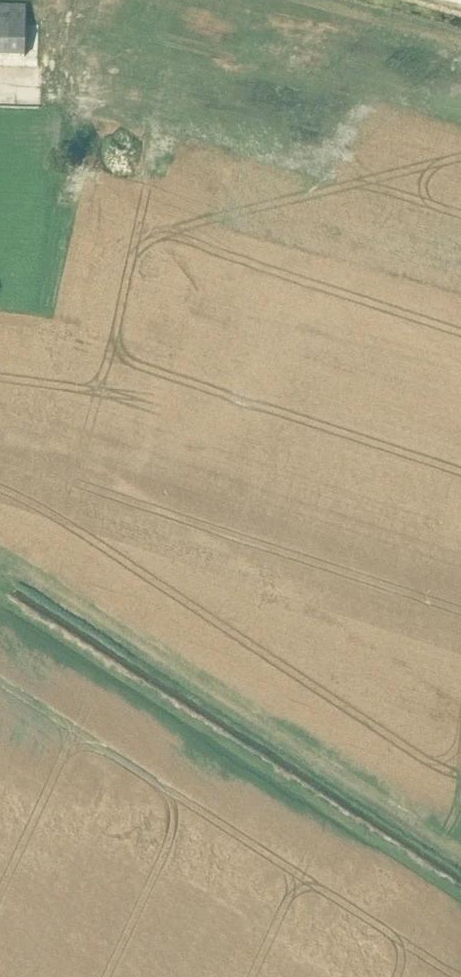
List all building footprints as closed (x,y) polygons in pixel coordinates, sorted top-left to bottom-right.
[(28,8),(0,8),(0,58),(28,58),(28,8)] [(14,73),(14,96),(29,96),(29,74),(14,73)]
